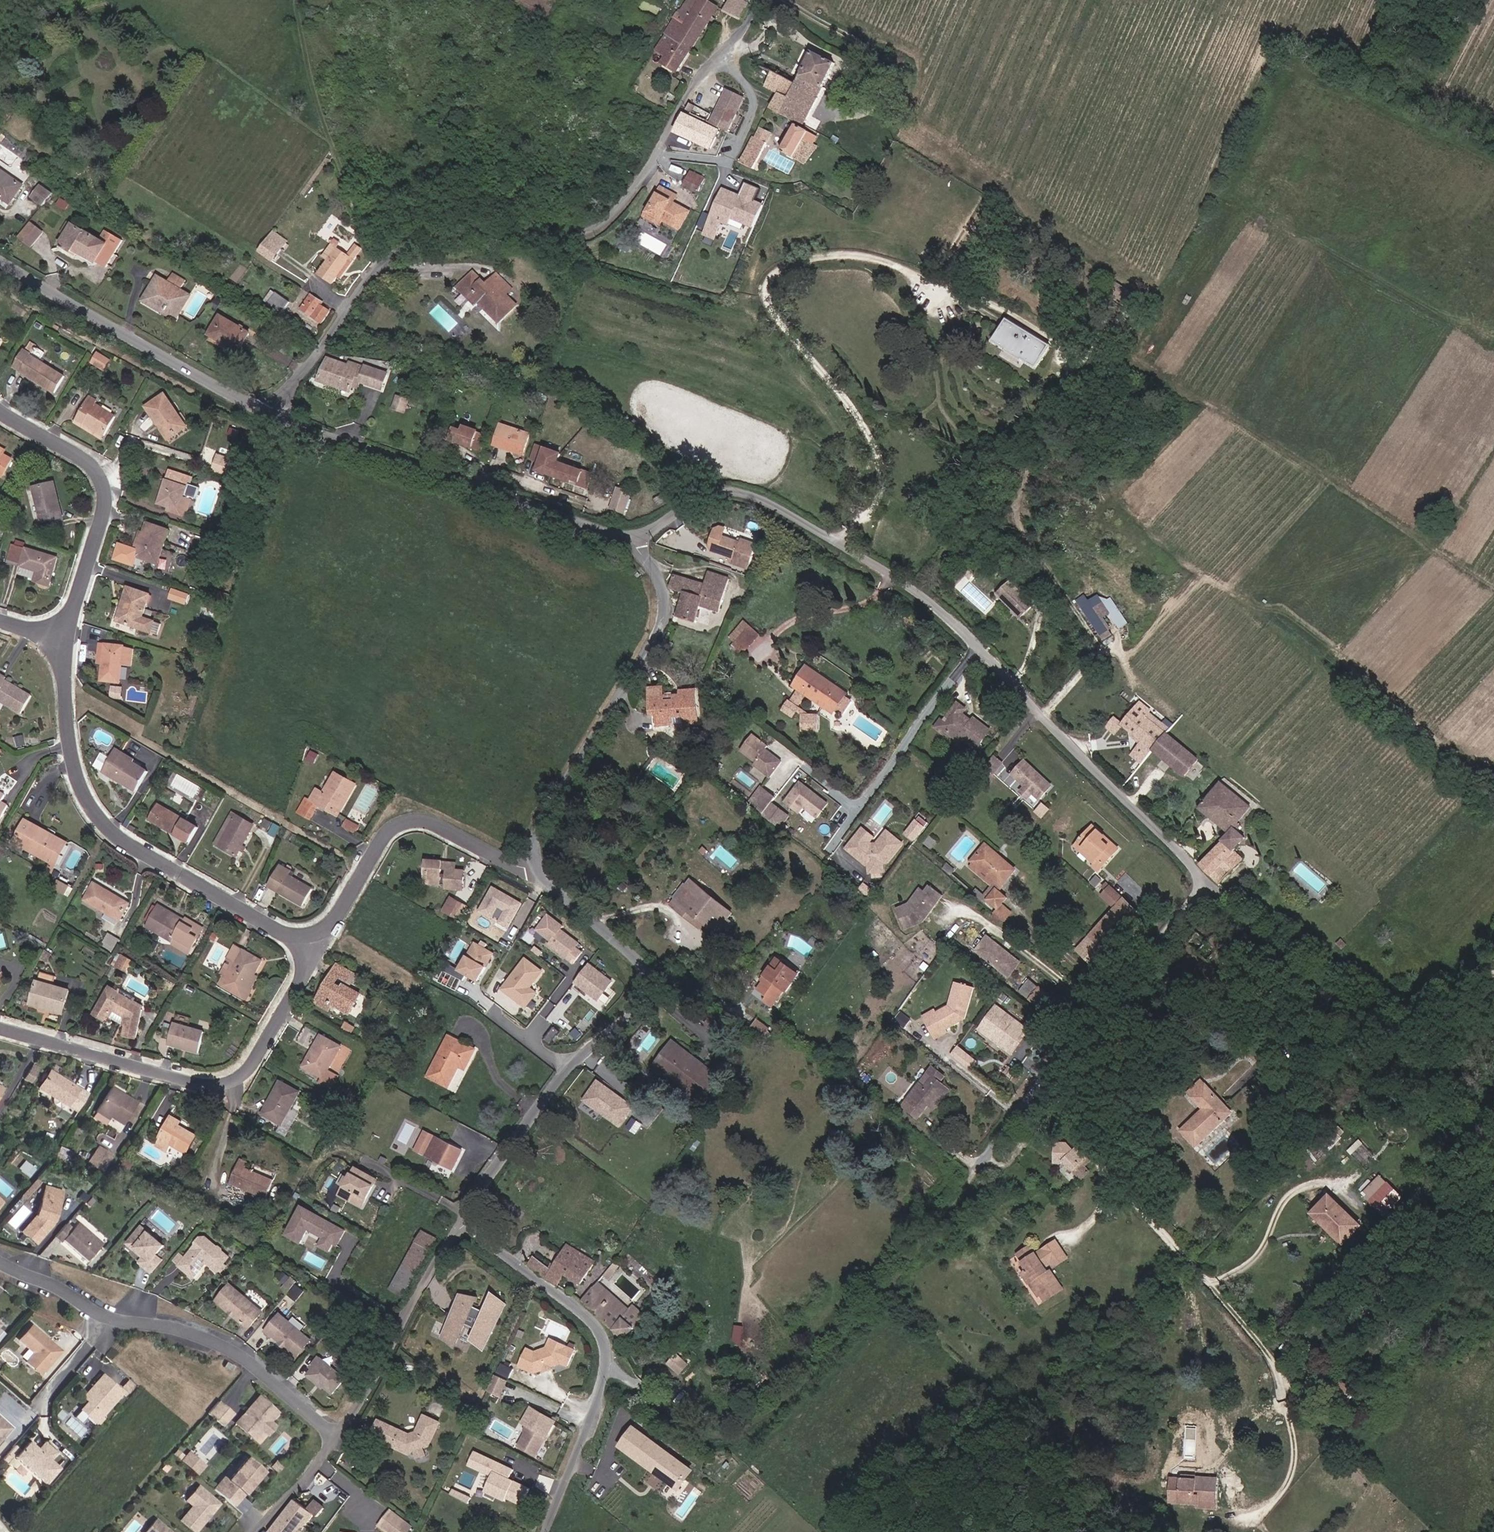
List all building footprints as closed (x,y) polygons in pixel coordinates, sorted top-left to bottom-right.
[(666,36),(690,52),(719,9),(703,0),(688,0),(666,36)] [(740,0),(735,0),(733,5),(731,8),(728,14),(741,21),(750,5),(740,0)] [(675,74),(690,52),(666,36),(657,52),(667,57),(662,65),(675,74)] [(811,53),(795,86),(782,114),(804,125),(808,117),(834,64),(811,53)] [(770,109),(782,114),(795,86),(772,74),(765,88),(777,95),(770,109)] [(727,90),(719,107),(736,115),(743,98),(727,90)] [(719,107),(711,124),(719,128),(728,133),(736,115),(719,107)] [(686,112),(678,128),(700,138),(708,122),(692,115),(686,112)] [(8,131),(15,121),(6,115),(0,123),(0,126),(8,131)] [(804,125),(815,131),(819,123),(808,117),(804,125)] [(847,127),(855,131),(861,121),(853,117),(847,127)] [(711,124),(708,122),(700,138),(711,144),(719,128),(711,124)] [(803,164),(806,159),(803,157),(810,144),(803,141),(807,132),(795,126),(781,152),(803,164)] [(761,129),(756,138),(766,143),(770,134),(761,129)] [(753,171),(766,143),(756,138),(754,137),(740,165),(753,171)] [(803,157),(806,159),(814,147),(810,144),(803,157)] [(7,200),(20,185),(0,169),(0,195),(7,200)] [(696,193),(704,179),(691,172),(683,186),(696,193)] [(738,194),(721,187),(702,234),(714,239),(723,217),(753,228),(763,204),(754,200),(759,188),(743,182),(738,194)] [(645,212),(660,222),(677,232),(690,211),(673,201),(675,197),(659,189),(645,212)] [(53,202),(45,195),(36,204),(44,212),(53,202)] [(69,213),(62,206),(57,212),(64,218),(69,213)] [(660,222),(645,212),(641,217),(658,227),(660,222)] [(33,247),(45,231),(31,220),(18,236),(33,247)] [(288,242),(275,232),(260,253),(273,262),(288,242)] [(117,261),(125,247),(107,237),(107,238),(102,246),(78,233),(67,253),(99,270),(99,269),(109,275),(111,272),(115,275),(122,264),(117,261)] [(331,263),(340,251),(335,247),(325,259),(331,263)] [(366,253),(358,248),(352,257),(359,262),(366,253)] [(354,261),(340,251),(331,263),(322,276),(335,286),(354,261)] [(495,296),(490,291),(478,280),(464,296),(483,313),(486,310),(505,329),(522,311),(511,300),(516,295),(500,281),(494,287),(499,292),(495,296)] [(170,282),(166,291),(180,299),(185,290),(170,282)] [(180,299),(166,291),(155,286),(142,311),(175,329),(189,304),(180,299)] [(499,292),(494,287),(490,291),(495,296),(499,292)] [(282,322),(291,307),(277,298),(268,312),(282,322)] [(322,307),(312,300),(303,315),(320,326),(328,315),(320,310),(322,307)] [(1047,369),(1061,344),(1018,323),(1005,348),(1047,369)] [(219,329),(207,348),(235,366),(246,346),(219,329)] [(48,391),(59,372),(21,350),(12,364),(19,368),(17,372),(48,391)] [(95,350),(89,360),(101,367),(107,357),(95,350)] [(349,394),(350,390),(355,379),(362,381),(360,387),(383,393),(386,378),(349,366),(348,368),(327,361),(317,383),(349,394)] [(358,392),(360,387),(362,381),(355,379),(350,390),(358,392)] [(164,434),(181,424),(162,393),(143,404),(153,422),(156,420),(164,434)] [(392,408),(405,413),(411,398),(397,393),(392,408)] [(82,421),(101,433),(112,415),(92,403),(94,400),(87,394),(70,421),(78,426),(82,421)] [(98,438),(101,433),(82,421),(78,426),(98,438)] [(530,442),(502,431),(494,452),(522,463),(530,442)] [(461,438),(448,432),(443,443),(478,457),(484,443),(476,440),(476,438),(463,433),(461,438)] [(559,461),(536,452),(531,466),(539,469),(536,477),(568,490),(569,487),(576,490),(575,493),(583,496),(589,482),(580,480),(580,479),(555,470),(559,461)] [(215,454),(210,470),(223,474),(228,459),(215,454)] [(193,498),(196,488),(187,485),(189,478),(167,470),(155,503),(175,510),(181,494),(193,498)] [(58,515),(51,482),(30,487),(38,520),(58,515)] [(617,486),(609,507),(625,513),(633,492),(617,486)] [(142,533),(137,546),(136,549),(117,542),(113,555),(125,559),(128,551),(134,553),(135,556),(155,563),(166,530),(145,522),(142,533)] [(131,544),(137,546),(142,533),(136,531),(131,544)] [(746,567),(755,543),(739,537),(738,541),(720,535),(714,551),(732,557),(731,562),(746,567)] [(8,542),(2,558),(15,562),(21,546),(8,542)] [(34,581),(44,584),(53,559),(23,548),(17,566),(36,572),(34,581)] [(689,581),(686,592),(677,618),(695,623),(700,606),(719,611),(729,580),(708,573),(704,585),(689,581)] [(669,588),(686,592),(689,581),(673,575),(669,588)] [(1009,575),(1004,581),(1024,600),(1029,594),(1009,575)] [(1024,600),(1004,581),(993,593),(1016,616),(1028,603),(1024,600)] [(113,620),(148,631),(151,621),(138,616),(145,593),(124,585),(113,620)] [(173,588),(170,599),(188,603),(191,592),(173,588)] [(1107,628),(1088,599),(1078,606),(1098,634),(1107,628)] [(750,626),(761,634),(769,622),(758,613),(750,626)] [(756,640),(761,634),(750,626),(747,629),(743,624),(728,641),(733,645),(730,649),(737,656),(741,653),(743,653),(756,640)] [(163,636),(153,633),(151,637),(161,641),(163,636)] [(101,659),(103,642),(96,641),(94,659),(101,659)] [(121,643),(103,642),(101,659),(100,677),(118,679),(121,643)] [(660,652),(669,657),(675,647),(665,642),(660,652)] [(809,676),(812,671),(803,664),(788,686),(829,714),(831,711),(842,696),(844,694),(833,686),(830,690),(809,676)] [(830,690),(833,686),(828,682),(812,671),(809,676),(830,690)] [(3,681),(4,678),(0,676),(0,703),(20,714),(30,696),(3,681)] [(112,685),(112,697),(120,698),(121,686),(112,685)] [(652,698),(665,697),(664,685),(650,686),(652,698)] [(658,715),(659,727),(699,724),(696,690),(683,691),(683,696),(665,697),(652,698),(653,715),(658,715)] [(804,714),(793,706),(801,694),(795,691),(791,697),(789,696),(785,701),(783,699),(776,709),(788,717),(792,711),(796,714),(795,731),(812,732),(813,715),(804,714)] [(842,696),(831,711),(840,718),(851,702),(842,696)] [(996,724),(979,713),(976,717),(974,716),(973,713),(967,708),(970,704),(962,698),(949,717),(950,725),(965,736),(967,732),(982,743),(996,724)] [(1183,779),(1197,761),(1163,733),(1167,728),(1147,712),(1149,710),(1138,701),(1118,725),(1139,742),(1127,756),(1138,764),(1149,751),(1183,779)] [(950,725),(949,717),(946,714),(940,723),(948,728),(950,725)] [(29,738),(31,747),(36,746),(41,744),(39,735),(29,738)] [(781,763),(765,750),(768,747),(753,736),(741,752),(755,763),(753,766),(769,778),(781,763)] [(101,773),(109,777),(120,756),(122,753),(115,748),(101,773)] [(996,766),(1005,757),(999,750),(989,760),(996,766)] [(147,772),(120,756),(109,777),(135,792),(147,772)] [(1053,782),(1028,756),(1015,769),(1028,781),(1034,788),(1041,795),(1053,782)] [(304,805),(299,814),(312,821),(321,806),(339,816),(357,785),(337,775),(325,796),(319,793),(310,808),(304,805)] [(1034,788),(1028,781),(1022,786),(1029,793),(1034,788)] [(1220,783),(1198,811),(1227,834),(1249,807),(1220,783)] [(827,805),(815,796),(812,796),(810,794),(810,792),(800,784),(784,803),(798,814),(803,808),(817,819),(827,805)] [(765,791),(761,788),(749,803),(753,806),(765,791)] [(776,799),(765,791),(753,806),(763,815),(771,805),(776,799)] [(190,824),(156,804),(150,814),(156,818),(151,825),(179,842),(190,824)] [(778,829),(787,818),(771,805),(763,815),(762,816),(778,829)] [(218,845),(236,814),(232,811),(213,842),(218,845)] [(145,821),(151,825),(156,818),(150,814),(145,821)] [(236,814),(218,845),(235,855),(253,825),(236,814)] [(921,814),(905,833),(915,841),(931,822),(921,814)] [(368,828),(358,821),(355,825),(365,832),(368,828)] [(52,837),(33,826),(27,823),(14,842),(51,864),(60,847),(50,841),(52,837)] [(1092,838),(1096,834),(1090,829),(1086,833),(1092,838)] [(871,839),(861,830),(857,835),(867,843),(871,839)] [(885,865),(901,846),(886,833),(875,846),(870,846),(857,835),(845,850),(859,862),(863,861),(866,863),(868,863),(869,874),(882,873),(881,865),(883,863),(885,865)] [(1105,850),(1098,844),(1092,838),(1086,833),(1073,846),(1092,865),(1093,864),(1098,869),(1111,856),(1105,850)] [(1096,834),(1092,838),(1098,844),(1102,841),(1096,834)] [(60,847),(51,864),(57,867),(69,847),(52,837),(50,841),(60,847)] [(925,843),(931,848),(936,842),(930,837),(925,843)] [(1108,847),(1102,841),(1098,844),(1105,850),(1108,847)] [(1223,843),(1200,867),(1210,878),(1232,852),(1223,843)] [(1016,868),(987,845),(972,861),(1002,885),(1016,868)] [(1092,865),(1073,846),(1069,850),(1088,868),(1092,865)] [(1105,850),(1111,856),(1114,853),(1108,847),(1105,850)] [(1241,861),(1232,852),(1210,878),(1218,886),(1241,861)] [(995,893),(1002,885),(972,861),(970,864),(979,872),(976,877),(989,888),(995,893)] [(288,873),(291,867),(282,862),(269,883),(302,903),(311,888),(288,873)] [(444,885),(444,888),(462,890),(463,873),(453,872),(442,872),(442,863),(427,863),(425,884),(444,885)] [(453,864),(442,863),(442,872),(453,872),(453,864)] [(128,906),(93,883),(82,899),(118,922),(128,906)] [(498,906),(505,911),(498,922),(507,927),(514,916),(521,904),(493,887),(486,899),(479,911),(491,918),(498,906)] [(680,906),(690,893),(683,887),(673,900),(680,906)] [(870,893),(862,887),(858,893),(866,899),(870,893)] [(919,925),(922,921),(920,919),(922,916),(926,916),(939,898),(926,888),(922,894),(922,895),(924,896),(920,901),(915,903),(910,900),(905,906),(893,911),(901,932),(919,925)] [(983,908),(987,902),(989,899),(984,895),(976,888),(969,896),(977,902),(983,908)] [(989,888),(984,895),(989,899),(987,902),(999,911),(1008,899),(997,891),(995,893),(989,888)] [(920,901),(924,896),(922,895),(922,894),(917,891),(910,900),(915,903),(920,901)] [(730,913),(710,897),(706,902),(691,892),(690,893),(679,907),(699,922),(711,931),(721,939),(728,931),(721,925),(726,918),(730,913)] [(870,903),(875,897),(870,893),(866,899),(870,903)] [(441,913),(457,922),(466,908),(450,899),(441,913)] [(1010,901),(1008,899),(999,911),(994,917),(1004,925),(1013,913),(1006,907),(1010,901)] [(182,922),(184,917),(159,903),(156,907),(182,922)] [(156,907),(143,926),(171,942),(174,937),(190,946),(201,928),(184,917),(182,922),(156,907)] [(1129,919),(1113,907),(1105,916),(1120,928),(1080,975),(1094,987),(1107,972),(1115,978),(1122,969),(1115,963),(1143,929),(1130,918),(1129,919)] [(566,922),(551,911),(537,929),(551,941),(549,944),(573,963),(584,949),(578,944),(581,940),(563,926),(566,922)] [(734,924),(726,918),(721,925),(728,931),(734,924)] [(1019,963),(985,937),(978,946),(984,950),(980,956),(1007,978),(1019,963)] [(448,963),(444,970),(462,981),(466,974),(476,981),(484,967),(483,966),(486,961),(488,962),(492,953),(484,948),(486,944),(481,941),(478,945),(474,943),(459,970),(448,963)] [(251,974),(259,960),(229,944),(220,960),(230,965),(224,977),(218,985),(241,998),(246,989),(243,987),(251,974)] [(980,956),(984,950),(978,946),(974,951),(980,956)] [(541,971),(525,959),(502,989),(524,1007),(535,993),(529,988),(541,971)] [(781,966),(783,967),(794,976),(797,973),(783,963),(781,966)] [(611,983),(588,964),(573,983),(596,1001),(611,983)] [(334,975),(341,980),(347,983),(352,975),(339,967),(334,975)] [(794,976),(783,967),(776,975),(769,970),(763,977),(768,980),(765,984),(762,982),(761,984),(756,990),(764,996),(762,1000),(769,1005),(780,989),(783,991),(793,978),(794,976)] [(40,972),(39,979),(55,982),(56,975),(40,972)] [(1012,980),(1023,989),(1020,993),(1042,1010),(1053,996),(1042,987),(1041,988),(1020,972),(1012,980)] [(246,989),(254,976),(251,974),(243,987),(246,989)] [(334,975),(329,984),(336,988),(341,980),(334,975)] [(67,990),(35,981),(29,1002),(61,1011),(67,990)] [(945,1029),(964,1019),(973,987),(954,982),(948,1006),(936,1012),(935,1013),(937,1016),(924,1023),(934,1039),(947,1032),(945,1029)] [(330,1006),(348,1017),(360,997),(345,988),(341,995),(337,993),(339,990),(336,988),(329,984),(316,1004),(327,1010),(330,1006)] [(141,1006),(108,987),(94,1011),(105,1017),(113,1005),(128,1013),(125,1035),(136,1037),(141,1006)] [(1013,1028),(1000,1018),(1004,1013),(995,1006),(977,1029),(986,1036),(990,1031),(1004,1042),(1000,1047),(1009,1054),(1027,1031),(1018,1024),(1014,1028),(1013,1028)] [(924,1023),(937,1016),(935,1013),(936,1012),(934,1010),(921,1017),(924,1023)] [(199,1033),(170,1024),(163,1045),(193,1054),(199,1033)] [(767,1032),(757,1024),(750,1032),(760,1040),(767,1032)] [(340,1047),(306,1027),(296,1043),(315,1053),(307,1067),(323,1077),(340,1047)] [(580,1034),(575,1029),(569,1035),(575,1040),(580,1034)] [(424,1076),(445,1086),(455,1066),(462,1069),(470,1050),(444,1036),(424,1076)] [(715,1074),(668,1039),(654,1058),(701,1093),(715,1074)] [(969,1057),(955,1046),(948,1054),(967,1069),(971,1063),(968,1060),(969,1057)] [(32,1063),(26,1079),(32,1082),(39,1066),(32,1063)] [(933,1106),(949,1087),(939,1079),(944,1073),(932,1063),(927,1069),(933,1073),(924,1084),(919,1080),(901,1103),(906,1107),(910,1102),(920,1110),(927,1101),(933,1106)] [(460,1068),(456,1078),(462,1081),(466,1071),(460,1068)] [(39,1087),(67,1105),(77,1088),(48,1070),(39,1087)] [(630,1106),(596,1079),(582,1097),(616,1124),(630,1106)] [(261,1113),(280,1125),(299,1092),(281,1081),(261,1113)] [(120,1096),(122,1093),(108,1085),(106,1088),(120,1096)] [(1207,1089),(1202,1085),(1189,1098),(1202,1112),(1181,1133),(1195,1146),(1229,1113),(1207,1089)] [(94,1109),(108,1118),(110,1114),(123,1122),(136,1101),(122,1093),(120,1096),(106,1088),(94,1109)] [(920,1110),(910,1102),(906,1107),(915,1115),(920,1110)] [(169,1114),(167,1117),(178,1123),(180,1119),(169,1114)] [(178,1123),(167,1117),(157,1136),(184,1151),(194,1131),(178,1123)] [(461,1150),(423,1131),(414,1150),(451,1170),(461,1150)] [(168,1142),(157,1136),(153,1143),(164,1150),(168,1142)] [(111,1150),(97,1143),(89,1158),(102,1166),(111,1150)] [(1063,1161),(1073,1151),(1066,1144),(1054,1143),(1053,1162),(1061,1163),(1063,1161)] [(1080,1162),(1085,1167),(1090,1162),(1077,1148),(1073,1151),(1063,1161),(1072,1170),(1080,1162)] [(241,1154),(229,1180),(267,1196),(276,1176),(248,1164),(250,1159),(241,1154)] [(1080,1162),(1072,1170),(1081,1180),(1084,1177),(1089,1172),(1085,1167),(1080,1162)] [(360,1207),(373,1184),(371,1178),(354,1168),(348,1179),(344,1186),(339,1195),(360,1207)] [(344,1186),(348,1179),(343,1176),(339,1183),(344,1186)] [(1399,1199),(1377,1178),(1359,1196),(1380,1217),(1399,1199)] [(60,1192),(44,1187),(34,1216),(20,1231),(33,1243),(50,1225),(60,1192)] [(1358,1228),(1327,1198),(1312,1214),(1343,1244),(1358,1228)] [(345,1231),(299,1209),(285,1238),(300,1246),(307,1232),(323,1240),(318,1247),(329,1253),(333,1245),(336,1238),(340,1240),(345,1231)] [(63,1225),(52,1239),(58,1244),(60,1242),(85,1262),(100,1244),(74,1223),(69,1230),(63,1225)] [(163,1247),(140,1228),(126,1246),(138,1256),(140,1254),(144,1257),(138,1264),(150,1274),(161,1261),(155,1256),(163,1247)] [(386,1280),(383,1287),(402,1298),(435,1240),(420,1232),(391,1283),(386,1280)] [(194,1246),(177,1266),(184,1272),(190,1264),(199,1271),(204,1263),(204,1261),(207,1261),(207,1264),(216,1271),(228,1255),(220,1250),(220,1248),(217,1246),(216,1246),(204,1237),(198,1237),(194,1243),(194,1246)] [(569,1244),(546,1279),(555,1284),(564,1272),(581,1283),(595,1263),(569,1244)] [(1052,1263),(1063,1253),(1058,1246),(1046,1256),(1049,1259),(1052,1263)] [(1071,1293),(1057,1278),(1054,1278),(1051,1274),(1056,1269),(1060,1273),(1072,1262),(1063,1253),(1052,1263),(1049,1259),(1042,1265),(1033,1255),(1025,1263),(1031,1270),(1028,1273),(1035,1280),(1030,1283),(1048,1303),(1050,1301),(1056,1307),(1071,1293)] [(190,1264),(184,1272),(192,1279),(199,1271),(190,1264)] [(292,1276),(284,1290),(297,1297),(305,1284),(292,1276)] [(264,1311),(231,1284),(217,1301),(250,1328),(264,1311)] [(645,1316),(632,1305),(624,1315),(592,1289),(583,1302),(613,1328),(625,1340),(645,1316)] [(490,1344),(510,1302),(497,1296),(491,1310),(478,1305),(481,1300),(468,1294),(448,1335),(461,1341),(470,1322),(482,1328),(477,1338),(490,1344)] [(281,1313),(266,1330),(273,1335),(274,1334),(281,1340),(284,1340),(287,1343),(288,1346),(298,1355),(312,1339),(281,1313)] [(381,1333),(385,1327),(378,1323),(374,1330),(381,1333)] [(735,1324),(733,1342),(742,1342),(744,1325),(735,1324)] [(22,1362),(36,1375),(57,1351),(27,1325),(14,1340),(29,1353),(22,1362)] [(560,1350),(563,1344),(555,1340),(551,1349),(556,1351),(560,1350)] [(572,1367),(580,1351),(563,1344),(560,1350),(556,1351),(551,1349),(539,1353),(531,1349),(523,1366),(538,1374),(547,1370),(549,1368),(552,1366),(555,1368),(565,1364),(572,1367)] [(681,1375),(691,1364),(679,1351),(668,1362),(681,1375)] [(317,1363),(309,1373),(319,1381),(320,1380),(325,1384),(334,1392),(347,1376),(321,1354),(315,1362),(317,1363)] [(227,1359),(224,1363),(231,1369),(234,1365),(227,1359)] [(513,1378),(517,1370),(506,1364),(501,1373),(513,1378)] [(121,1392),(101,1375),(91,1386),(96,1390),(86,1401),(80,1409),(95,1422),(121,1392)] [(503,1396),(511,1380),(498,1375),(491,1390),(503,1396)] [(96,1390),(91,1386),(81,1397),(86,1401),(96,1390)] [(259,1397),(235,1423),(254,1439),(262,1430),(269,1422),(277,1414),(259,1397)] [(214,1420),(225,1408),(217,1401),(215,1402),(212,1406),(206,1413),(214,1420)] [(539,1453),(557,1419),(533,1405),(525,1421),(533,1425),(531,1428),(529,1429),(521,1444),(539,1453)] [(220,1425),(231,1413),(225,1408),(214,1420),(220,1425)] [(411,1437),(381,1422),(373,1437),(406,1453),(414,1451),(425,1449),(429,1448),(435,1437),(441,1425),(426,1418),(418,1434),(411,1437)] [(269,1422),(262,1430),(267,1436),(275,1427),(269,1422)] [(667,1448),(635,1426),(623,1443),(654,1466),(667,1448)] [(33,1447),(23,1439),(10,1454),(40,1480),(53,1465),(44,1457),(33,1447)] [(51,1450),(39,1440),(33,1447),(44,1457),(51,1450)] [(13,1445),(10,1442),(0,1453),(0,1458),(1,1459),(13,1445)] [(664,1473),(677,1455),(667,1448),(654,1466),(664,1473)] [(425,1449),(414,1451),(415,1458),(426,1455),(425,1449)] [(186,1452),(179,1460),(194,1473),(201,1465),(186,1452)] [(344,1452),(342,1463),(357,1466),(359,1455),(344,1452)] [(517,1469),(477,1452),(471,1465),(495,1476),(488,1491),(509,1500),(510,1497),(526,1504),(534,1487),(525,1483),(524,1485),(517,1482),(518,1480),(513,1478),(517,1469)] [(679,1483),(692,1465),(677,1455),(664,1473),(679,1483)] [(262,1473),(246,1459),(227,1481),(222,1478),(212,1490),(231,1507),(262,1473)] [(345,1488),(350,1479),(336,1471),(331,1480),(345,1488)] [(1215,1477),(1199,1476),(1198,1480),(1179,1478),(1169,1477),(1167,1500),(1196,1503),(1196,1500),(1214,1501),(1215,1477)] [(196,1486),(183,1500),(190,1506),(177,1520),(190,1531),(192,1531),(217,1504),(196,1486)] [(269,1531),(300,1531),(314,1515),(317,1517),(324,1507),(314,1500),(307,1509),(294,1500),(269,1531)] [(392,1512),(381,1527),(388,1531),(410,1531),(413,1528),(392,1512)] [(153,1519),(141,1531),(167,1531),(153,1519)]
